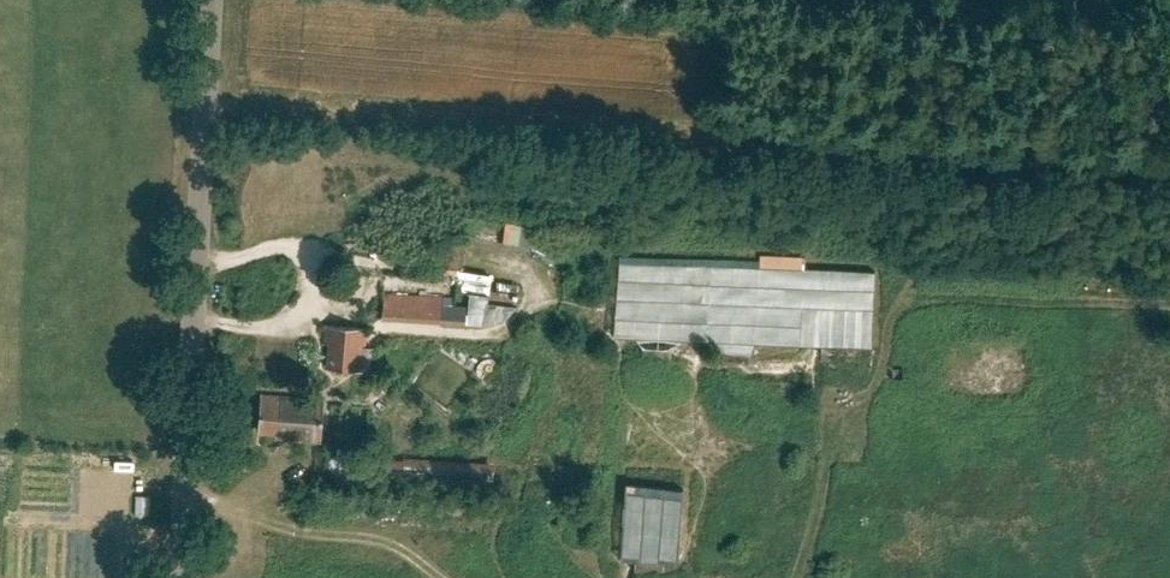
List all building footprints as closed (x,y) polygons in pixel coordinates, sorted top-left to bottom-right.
[(627,336),(884,342),(886,268),(813,266),(813,254),(769,253),(769,265),(644,262),(643,295),(645,295),(645,313),(646,313),(645,322),(627,322),(627,336)] [(443,305),(441,325),(465,326),(467,306),(443,305)] [(371,371),(373,348),(364,347),(365,329),(326,325),(325,344),(330,345),(328,367),(371,371)] [(321,441),(324,401),(260,396),(258,429),(295,431),(294,439),(321,441)] [(629,557),(688,561),(694,487),(635,483),(629,557)]
